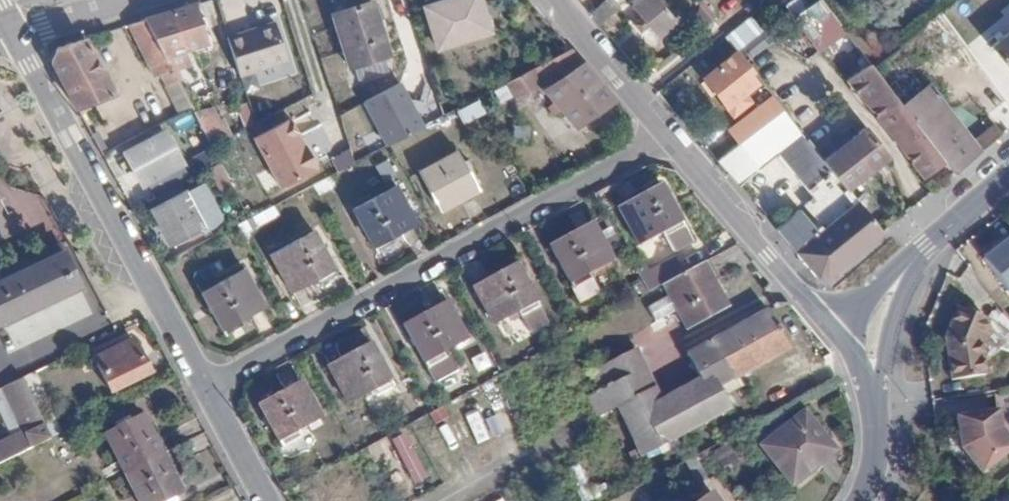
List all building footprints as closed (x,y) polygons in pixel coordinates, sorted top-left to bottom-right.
[(420,11),(434,54),(486,36),(474,0),(453,0),(420,11)] [(626,12),(653,42),(678,20),(660,0),(639,0),(626,12)] [(368,1),(329,14),(347,67),(385,55),(368,1)] [(205,43),(194,6),(145,21),(165,55),(205,43)] [(917,31),(938,55),(965,31),(944,7),(917,31)] [(753,16),(729,34),(741,49),(765,31),(753,16)] [(165,55),(145,21),(128,27),(154,75),(160,73),(167,84),(178,79),(165,55)] [(274,21),(226,36),(238,74),(286,58),(274,21)] [(840,22),(814,43),(837,73),(864,53),(840,22)] [(993,44),(1008,65),(1008,33),(993,44)] [(111,94),(84,41),(59,49),(53,62),(77,109),(111,94)] [(571,47),(504,82),(517,98),(541,87),(574,125),(615,99),(571,47)] [(739,54),(710,75),(740,113),(756,101),(750,92),(762,83),(739,54)] [(386,61),(361,63),(363,79),(388,76),(386,61)] [(873,65),(852,80),(925,178),(946,162),(911,116),(905,108),(873,65)] [(911,116),(939,96),(933,87),(905,108),(911,116)] [(400,88),(364,106),(387,149),(422,131),(400,88)] [(946,162),(954,174),(981,152),(975,144),(939,96),(911,116),(946,162)] [(191,114),(207,147),(229,136),(213,103),(191,114)] [(826,158),(786,108),(713,161),(738,188),(794,148),(826,193),(775,231),(794,253),(858,200),(849,189),(826,158)] [(288,118),(253,137),(279,185),(314,167),(288,118)] [(981,152),(1008,130),(1008,123),(1008,118),(975,144),(981,152)] [(868,126),(826,158),(849,189),(891,157),(868,126)] [(163,133),(124,153),(139,182),(178,162),(163,133)] [(457,150),(418,171),(437,208),(477,187),(457,150)] [(347,151),(329,158),(335,171),(352,164),(347,151)] [(389,186),(347,208),(372,251),(390,241),(387,236),(410,224),(389,186)] [(689,243),(656,186),(615,209),(635,246),(659,233),(670,252),(689,243)] [(180,193),(151,207),(167,241),(197,226),(180,193)] [(858,200),(794,253),(815,276),(826,276),(883,232),(858,200)] [(590,222),(551,242),(575,286),(599,273),(596,268),(610,259),(590,222)] [(309,229),(267,251),(288,289),(306,280),(308,284),(332,271),(309,229)] [(0,274),(0,327),(84,287),(63,243),(0,274)] [(983,265),(1008,300),(1008,244),(983,265)] [(674,257),(645,272),(653,287),(661,283),(682,272),(674,257)] [(520,260),(477,282),(497,320),(519,309),(522,314),(542,304),(520,260)] [(682,272),(661,283),(686,328),(726,306),(701,261),(682,272)] [(243,264),(200,287),(223,330),(242,320),(240,315),(263,302),(243,264)] [(449,297),(403,322),(426,365),(451,352),(449,347),(471,335),(449,297)] [(644,308),(652,324),(668,316),(661,300),(644,308)] [(715,386),(788,345),(767,307),(708,339),(712,348),(699,355),(715,386)] [(989,381),(983,346),(991,326),(960,314),(949,344),(955,386),(989,381)] [(371,340),(327,364),(347,402),(370,390),(372,394),(394,383),(371,340)] [(128,343),(92,361),(111,394),(147,376),(128,343)] [(587,381),(594,394),(584,399),(592,416),(613,405),(605,389),(639,371),(632,358),(587,381)] [(301,378),(256,402),(280,445),(303,432),(301,427),(322,415),(301,378)] [(3,393),(19,425),(0,434),(0,469),(54,442),(24,382),(3,393)] [(840,427),(803,395),(766,439),(803,470),(840,427)] [(462,417),(472,444),(484,440),(474,413),(462,417)] [(124,470),(161,452),(142,414),(105,432),(124,470)] [(1005,438),(1002,419),(960,426),(965,457),(985,481),(1008,462),(1008,443),(1005,438)] [(370,446),(392,490),(423,475),(401,431),(370,446)] [(124,470),(140,500),(157,500),(180,489),(161,452),(124,470)] [(708,485),(687,500),(721,500),(708,485)]
